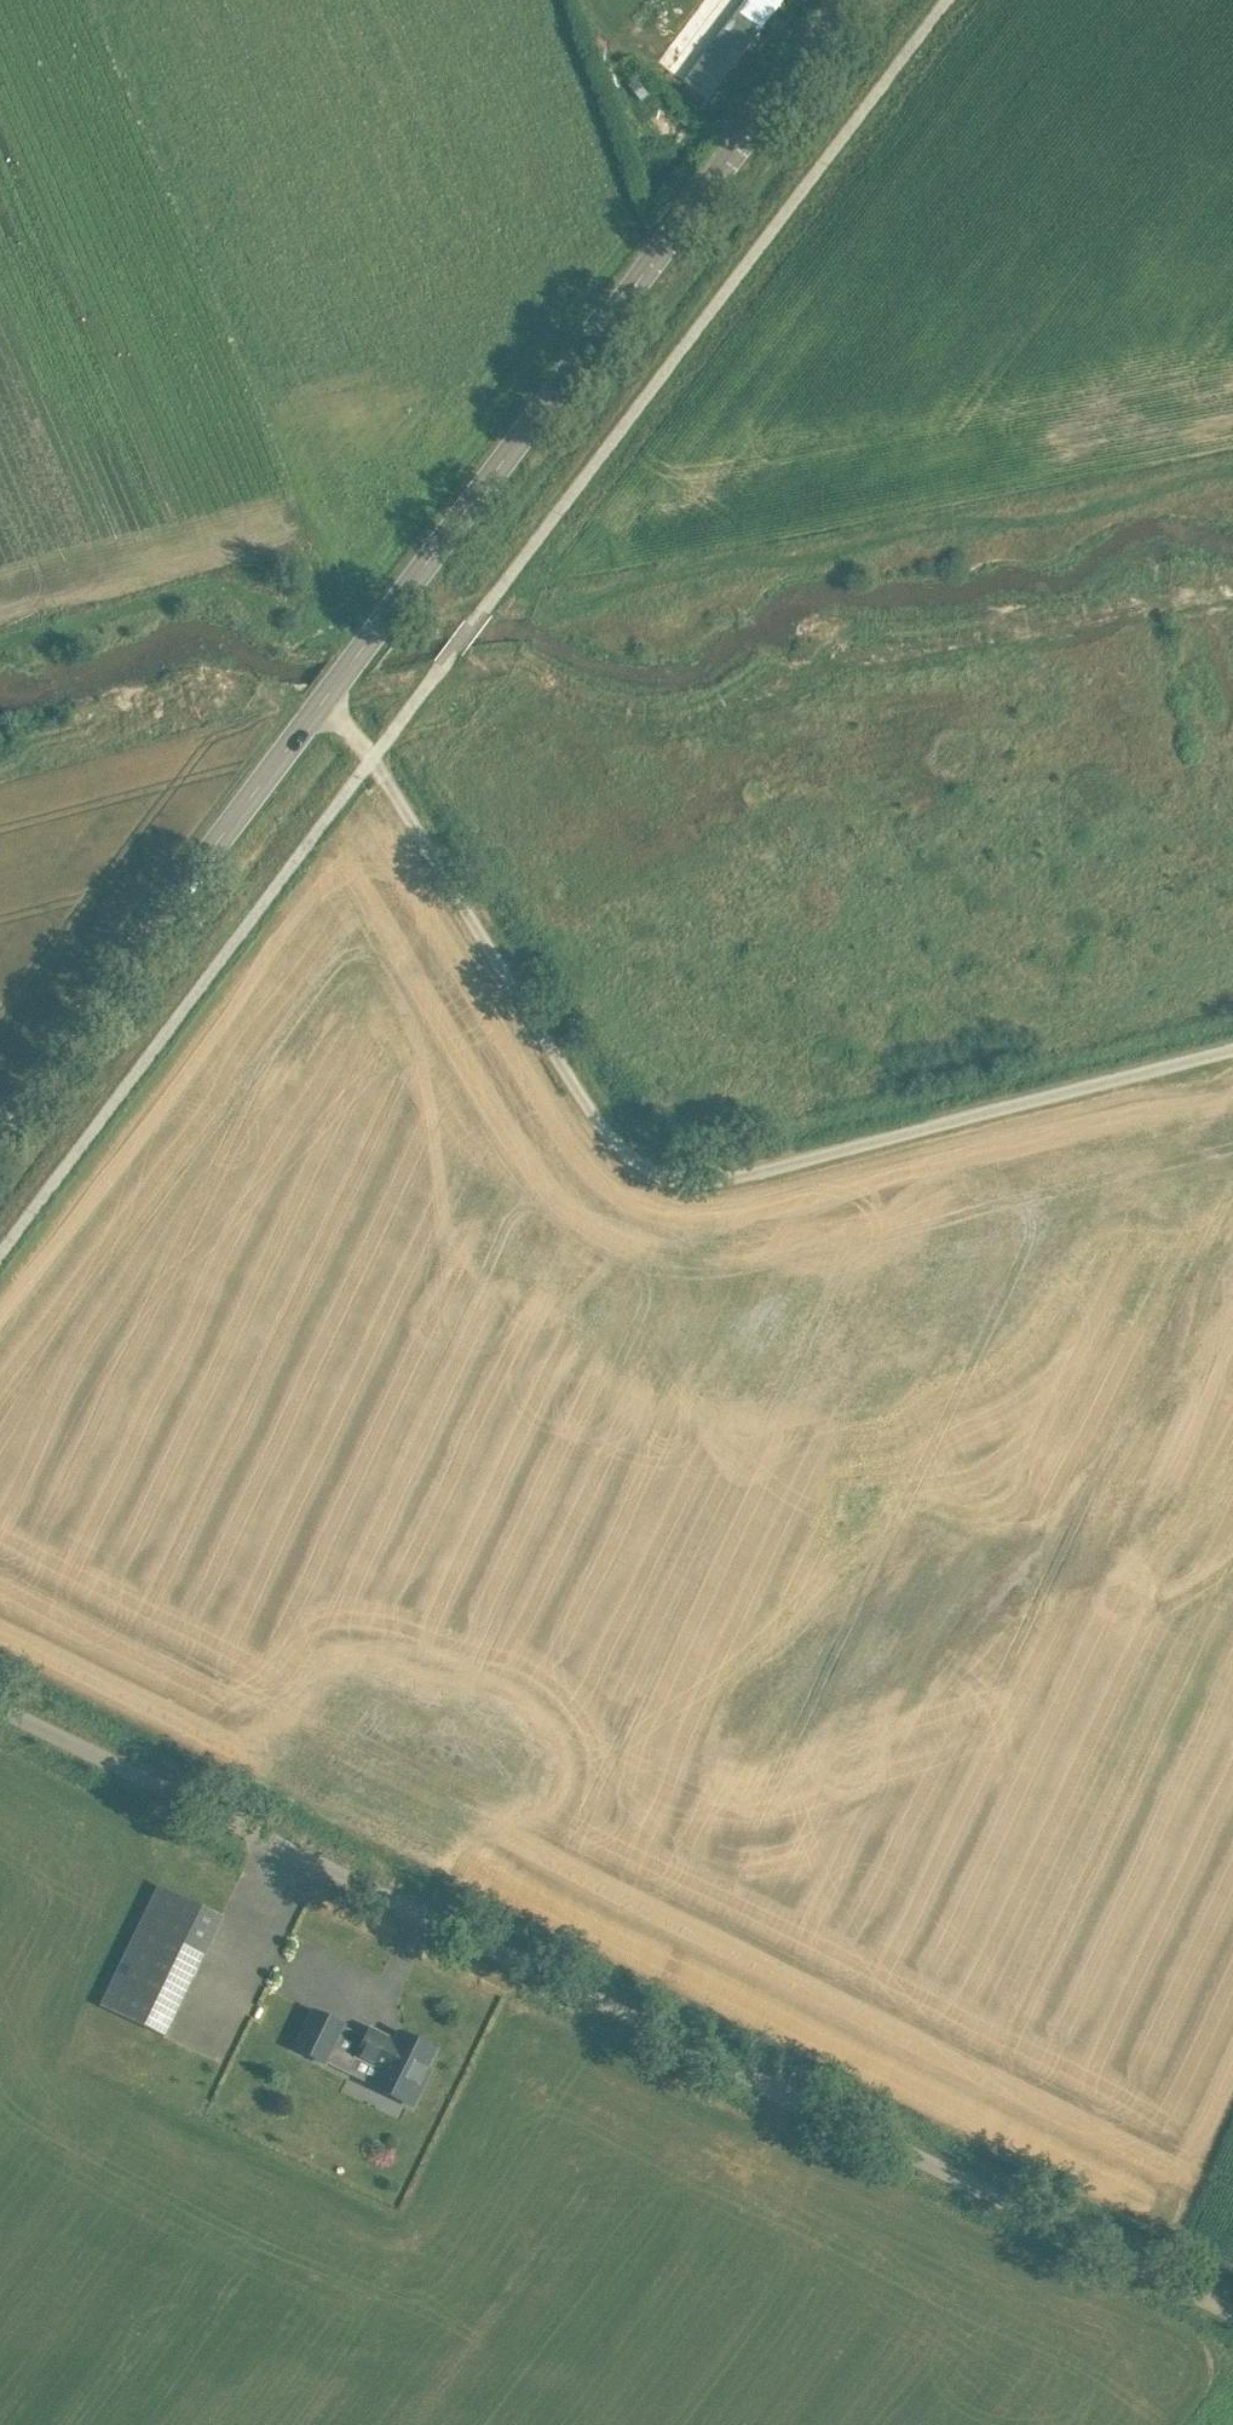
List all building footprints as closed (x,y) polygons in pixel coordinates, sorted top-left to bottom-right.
[(222,1917),(158,1886),(100,2005),(163,2036),(222,1917)] [(345,2027),(316,2013),(297,2050),(327,2065),(345,2027)] [(390,2041),(372,2033),(359,2059),(394,2076),(385,2093),(414,2107),(431,2072),(428,2070),(436,2052),(402,2035),(396,2046),(389,2043),(390,2041)]
